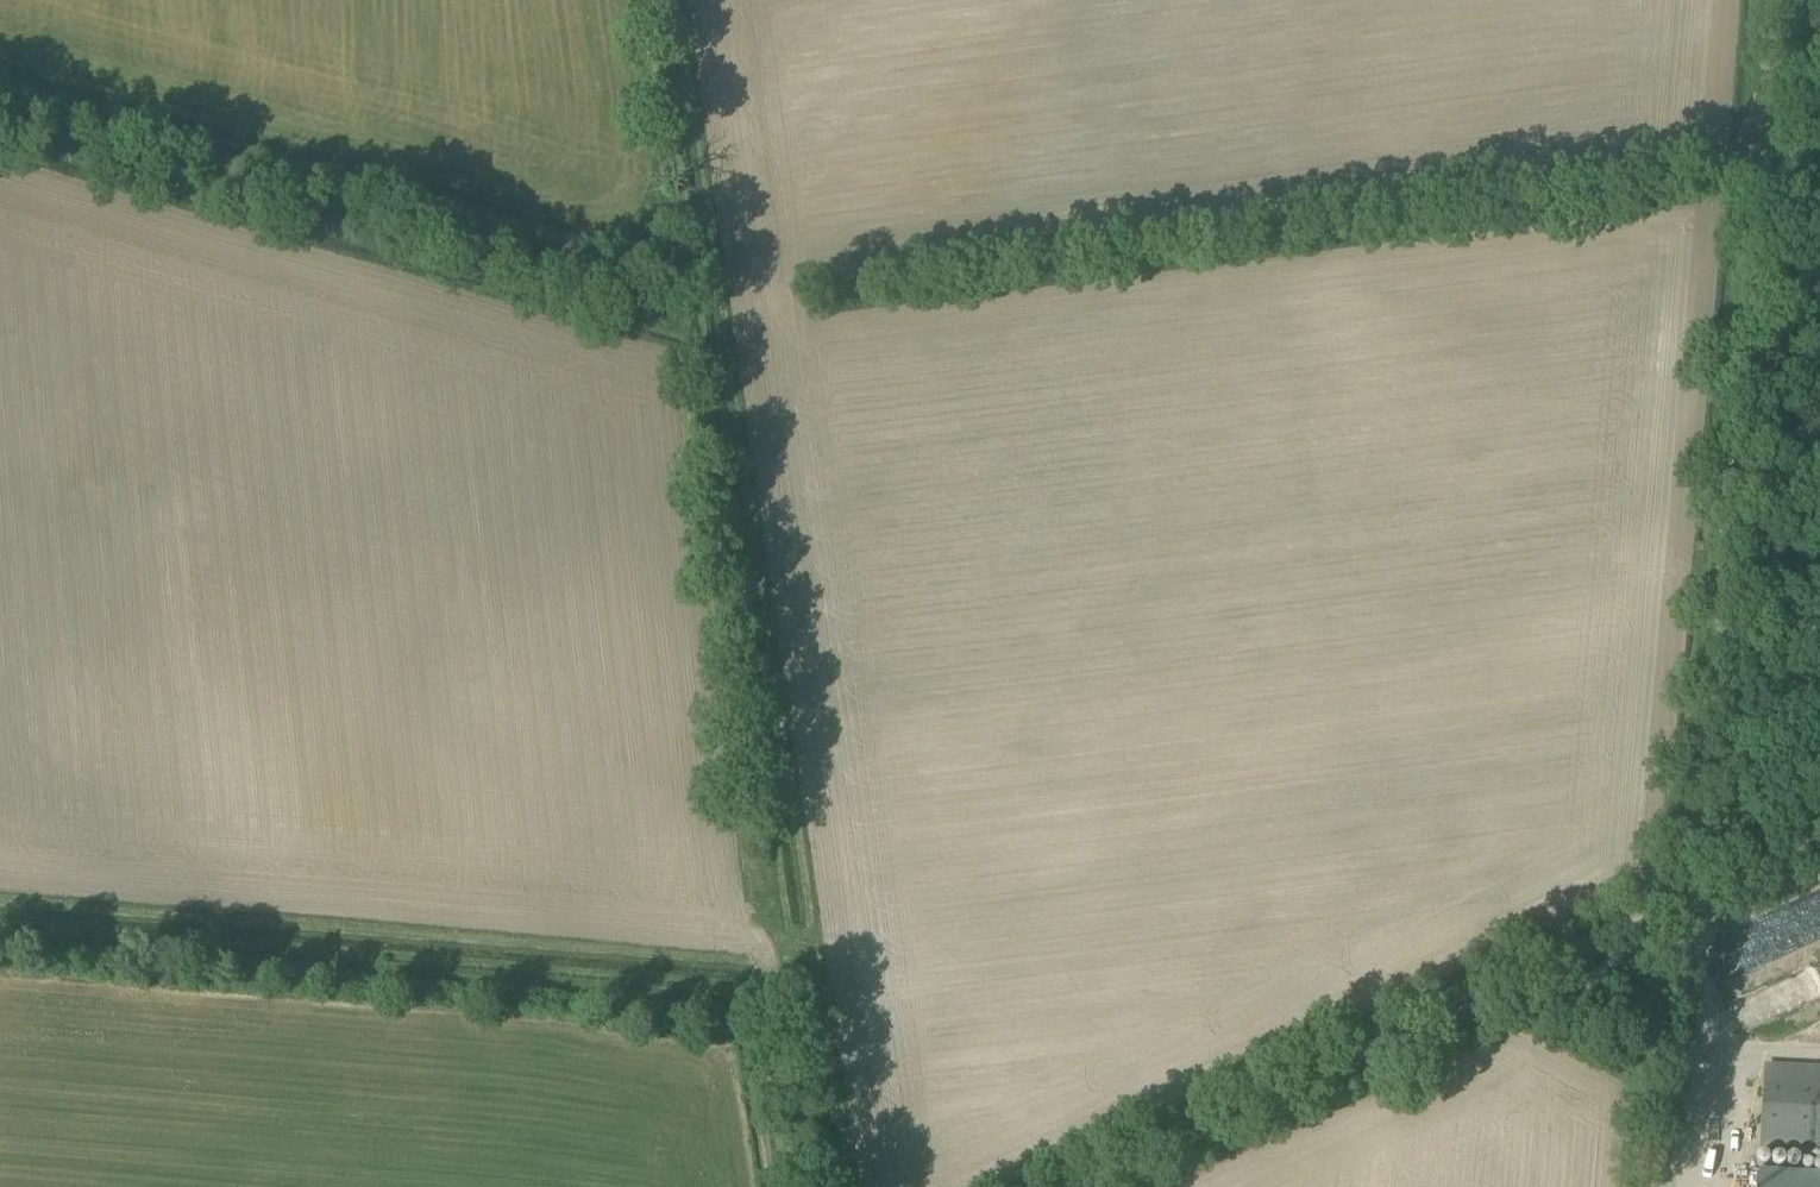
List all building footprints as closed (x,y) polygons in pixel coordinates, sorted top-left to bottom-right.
[(1744,1002),(1749,1022),(1781,1014),(1776,994),(1744,1002)] [(1763,1065),(1758,1146),(1819,1149),(1819,1068),(1763,1065)] [(1758,1169),(1757,1186),(1819,1186),(1819,1173),(1758,1169)]
